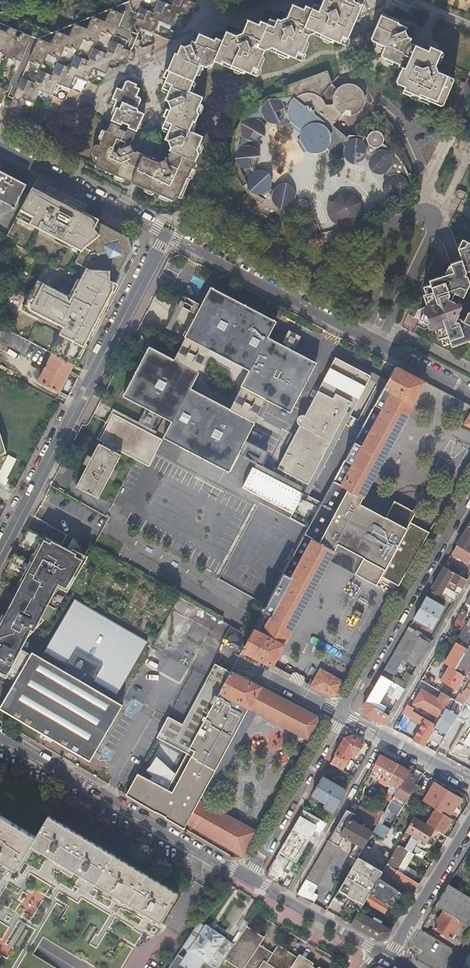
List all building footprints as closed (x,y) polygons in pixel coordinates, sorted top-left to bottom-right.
[(129,2),(53,33),(2,12),(0,13),(0,106),(7,109),(10,101),(14,102),(18,100),(18,99),(22,101),(21,102),(24,105),(29,108),(33,99),(32,95),(36,93),(36,92),(40,93),(39,95),(41,97),(48,100),(52,90),(51,87),(55,85),(55,84),(58,86),(57,87),(60,90),(66,92),(70,82),(69,79),(72,78),(73,77),(76,78),(75,80),(77,82),(83,84),(88,75),(87,72),(91,70),(94,71),(94,72),(97,75),(103,77),(107,68),(105,64),(109,62),(109,61),(113,63),(115,61),(118,62),(125,59),(130,61),(132,55),(131,51),(130,51),(133,43),(137,45),(139,40),(135,38),(136,34),(135,31),(139,29),(139,28),(142,30),(142,31),(144,34),(150,36),(154,27),(152,24),(156,22),(157,21),(161,22),(160,24),(163,27),(168,29),(173,19),(171,16),(175,15),(175,13),(179,15),(180,13),(185,14),(191,12),(196,0),(130,0),(129,2)] [(169,149),(195,160),(198,153),(196,149),(202,136),(190,130),(188,130),(192,120),(194,121),(197,113),(196,109),(202,96),(188,90),(199,64),(203,66),(212,63),(213,60),(219,63),(221,60),(230,64),(229,67),(243,72),(244,70),(252,73),(255,67),(258,68),(262,58),(260,54),(263,49),(266,48),(270,46),(275,48),(273,51),(287,57),(288,54),(297,58),(300,52),(302,53),(307,43),(305,39),(307,34),(310,32),(316,30),(320,32),(318,36),(332,42),(334,39),(341,43),(344,36),(346,37),(356,14),(359,13),(362,4),(361,3),(362,0),(322,0),(319,6),(313,3),(311,8),(304,5),(303,9),(299,17),(288,12),(286,17),(280,20),(276,18),(275,21),(268,18),(266,23),(259,20),(258,24),(255,31),(253,31),(244,27),(242,32),(235,35),(226,31),(222,40),(215,37),(214,40),(207,37),(203,45),(194,42),(191,41),(190,44),(183,46),(180,45),(176,54),(174,53),(167,70),(168,71),(165,80),(166,85),(170,86),(168,91),(164,100),(168,102),(169,105),(170,108),(165,120),(166,123),(170,125),(168,130),(164,138),(167,140),(170,147),(169,149)] [(299,17),(303,9),(292,4),(288,12),(299,17)] [(401,91),(410,95),(414,93),(418,95),(425,97),(439,104),(442,103),(453,79),(452,77),(436,70),(434,65),(440,51),(429,46),(427,50),(409,42),(410,38),(407,36),(404,30),(406,26),(395,22),(387,19),(388,16),(384,14),(380,15),(370,37),(372,40),(384,45),(380,54),(381,56),(398,63),(397,65),(401,67),(396,79),(397,82),(404,85),(401,91)] [(255,31),(258,24),(257,24),(247,20),(244,27),(253,31),(255,31)] [(203,45),(207,37),(198,34),(194,42),(203,45)] [(249,195),(255,200),(257,202),(253,211),(254,212),(257,213),(260,215),(274,223),(275,218),(277,211),(277,208),(279,209),(281,209),(283,208),(285,207),(287,206),(288,205),(290,203),(291,200),(292,198),(291,195),(291,193),(290,192),(289,190),(288,188),(286,187),(284,186),(282,185),(280,185),(278,185),(276,186),(274,186),(272,188),(271,188),(271,187),(269,186),(268,186),(268,184),(268,181),(268,179),(267,177),(265,175),(264,174),(262,172),(260,172),(258,171),(255,171),(254,170),(253,167),(253,166),(255,165),(256,163),(257,162),(258,160),(258,158),(258,156),(258,154),(257,152),(256,150),(255,149),(253,147),(251,146),(251,145),(252,142),(252,141),(254,140),(256,140),(258,139),(260,138),(261,137),(262,135),(263,134),(264,132),(264,130),(264,128),(264,126),(262,123),(263,122),(265,121),(267,122),(270,123),(272,123),(274,123),(276,123),(278,122),(280,121),(282,119),(283,118),(285,116),(285,113),(286,113),(289,113),(291,121),(303,132),(301,134),(301,140),(308,153),(310,154),(313,155),(316,155),(319,155),(322,154),(324,153),(326,151),(328,149),(330,146),(331,144),(332,141),(332,138),(332,135),(331,133),(333,135),(335,137),(342,143),(343,144),(341,146),(340,147),(339,149),(339,151),(338,153),(338,155),(339,157),(340,159),(341,161),(342,162),(344,163),(346,164),(348,165),(350,165),(352,165),(354,165),(356,164),(357,162),(358,163),(361,164),(362,164),(363,164),(363,167),(363,169),(364,171),(365,173),(366,174),(368,176),(370,177),(372,177),(374,178),(376,178),(379,177),(379,178),(381,181),(381,182),(380,184),(379,186),(378,187),(377,189),(377,191),(378,193),(378,195),(379,197),(380,198),(382,200),(383,201),(385,202),(387,202),(389,202),(391,202),(393,201),(395,200),(396,199),(398,198),(399,196),(400,194),(400,192),(400,190),(400,188),(399,187),(398,184),(401,182),(397,173),(392,164),(386,157),(378,150),(379,148),(380,146),(380,144),(380,142),(379,140),(378,138),(377,136),(375,134),(373,134),(371,134),(369,134),(367,135),(365,136),(363,138),(362,139),(361,142),(356,140),(351,140),(343,140),(344,139),(333,128),(343,118),(346,119),(348,119),(351,119),(354,119),(356,118),(359,117),(361,115),(363,113),(364,110),(365,108),(366,105),(366,102),(365,100),(364,97),(363,95),(361,93),(359,91),(357,89),(354,88),(351,88),(349,88),(346,88),(343,89),(340,91),(336,87),(327,77),(326,74),(287,90),(287,93),(277,95),(267,98),(258,103),(250,110),(243,118),(238,127),(234,137),(232,147),(232,158),(234,168),(237,178),(242,187),(249,195)] [(114,87),(110,98),(114,100),(111,107),(114,108),(110,118),(136,128),(142,113),(136,111),(134,106),(138,99),(136,96),(134,95),(137,88),(133,86),(134,83),(126,80),(123,82),(119,89),(114,87)] [(166,85),(165,80),(161,88),(168,91),(170,86),(166,85)] [(162,127),(168,130),(170,125),(166,123),(165,120),(162,127)] [(290,123),(301,134),(303,132),(291,121),(290,123)] [(97,159),(94,166),(101,170),(124,180),(124,178),(143,187),(143,188),(158,195),(157,197),(165,201),(169,200),(171,195),(179,198),(182,197),(189,179),(187,178),(191,168),(193,169),(196,162),(194,161),(195,160),(169,149),(169,150),(170,150),(167,157),(165,157),(163,160),(157,163),(132,152),(129,145),(130,142),(132,143),(133,139),(132,138),(133,135),(108,124),(105,131),(103,130),(92,156),(97,159)] [(338,144),(342,143),(335,137),(333,135),(333,138),(338,144)] [(306,154),(308,153),(301,140),(300,141),(306,154)] [(14,205),(26,183),(0,169),(0,198),(14,205)] [(343,183),(342,182),(339,183),(331,189),(327,192),(325,196),(325,201),(326,206),(328,210),(332,214),(336,217),(340,218),(344,219),(353,218),(352,216),(356,213),(361,199),(356,187),(343,183)] [(84,248),(100,235),(94,228),(98,221),(98,218),(32,187),(17,217),(84,248)] [(458,192),(455,193),(455,194),(453,197),(455,200),(461,203),(463,202),(465,197),(465,195),(458,192)] [(126,235),(98,221),(94,228),(100,235),(84,248),(76,262),(84,268),(119,271),(131,252),(126,240),(126,235)] [(469,245),(463,243),(461,247),(455,248),(458,259),(448,262),(448,263),(450,270),(443,272),(427,277),(429,285),(421,287),(425,302),(423,307),(426,310),(425,312),(421,310),(418,317),(424,321),(427,316),(429,318),(428,320),(432,322),(437,334),(439,334),(442,341),(449,339),(450,341),(466,336),(469,335),(469,310),(465,307),(461,316),(453,312),(455,308),(453,308),(454,306),(456,306),(457,305),(459,302),(458,301),(457,300),(456,299),(455,299),(454,299),(453,299),(451,300),(452,298),(447,295),(451,288),(460,292),(465,281),(463,275),(461,274),(462,271),(469,269),(469,243),(469,245)] [(50,352),(73,364),(116,282),(112,281),(119,271),(84,268),(69,295),(43,282),(29,309),(63,328),(50,352)] [(174,360),(150,346),(124,396),(173,420),(163,437),(229,472),(266,399),(290,411),(316,363),(267,337),(276,321),(212,287),(195,319),(186,335),(186,336),(174,360)] [(403,325),(411,329),(415,320),(408,316),(403,325)] [(186,335),(195,319),(192,317),(183,333),(186,335)] [(24,354),(31,342),(0,326),(0,341),(24,354)] [(296,345),(302,338),(293,330),(287,336),(296,345)] [(59,391),(73,364),(50,352),(47,359),(49,361),(47,366),(46,366),(45,368),(45,369),(39,381),(59,391)] [(307,530),(322,502),(308,495),(371,375),(336,357),(305,415),(304,415),(303,415),(302,414),(301,415),(299,416),(298,417),(297,420),(298,422),(298,423),(300,425),(275,472),(266,468),(260,480),(249,473),(238,494),(288,520),(285,524),(305,534),(307,530)] [(243,650),(272,666),(328,560),(337,543),(363,557),(354,574),(376,585),(381,576),(398,585),(429,532),(410,522),(415,512),(394,500),(385,517),(359,503),(368,487),(424,381),(395,366),(375,404),(383,408),(362,447),(354,442),(345,460),(353,465),(315,534),(307,530),(305,534),(299,545),(307,550),(302,560),(293,555),(267,605),(263,612),(271,616),(262,634),(254,630),(250,637),(243,649),(243,650)] [(102,445),(117,453),(119,450),(139,461),(141,456),(143,457),(149,444),(106,421),(97,439),(104,442),(102,445)] [(120,455),(117,453),(102,445),(99,444),(77,486),(98,497),(120,455)] [(10,456),(0,475),(0,482),(6,486),(9,480),(7,479),(17,459),(10,456)] [(394,500),(368,487),(359,503),(385,517),(394,500)] [(456,545),(469,553),(469,522),(456,545)] [(51,526),(44,540),(29,532),(22,545),(37,553),(31,565),(16,557),(9,570),(24,579),(18,590),(21,591),(11,609),(9,608),(3,619),(0,617),(0,673),(15,681),(30,655),(18,649),(23,639),(33,629),(32,628),(34,628),(35,627),(35,626),(36,625),(36,624),(36,623),(35,621),(38,623),(48,603),(46,602),(56,584),(65,588),(78,567),(82,560),(72,555),(66,551),(73,539),(51,526)] [(363,557),(337,543),(328,560),(354,574),(363,557)] [(456,545),(451,554),(469,564),(469,553),(456,545)] [(80,568),(82,565),(87,557),(75,550),(72,555),(82,560),(78,567),(80,568)] [(463,588),(467,580),(444,567),(431,589),(455,602),(458,597),(444,588),(448,580),(463,588)] [(21,591),(18,590),(9,608),(11,609),(21,591)] [(445,604),(428,594),(426,597),(443,607),(445,604)] [(443,607),(426,597),(414,618),(431,629),(443,607)] [(46,651),(68,664),(77,650),(103,665),(95,680),(118,693),(148,641),(76,599),(46,651)] [(195,608),(178,599),(157,639),(174,648),(195,608)] [(462,610),(456,619),(457,620),(459,621),(460,621),(465,612),(462,610)] [(469,645),(469,627),(467,625),(457,643),(467,649),(469,645)] [(243,649),(250,637),(230,627),(224,639),(243,649)] [(420,638),(407,630),(393,654),(403,659),(407,661),(420,638)] [(407,661),(417,667),(430,644),(420,638),(407,661)] [(455,670),(467,649),(457,643),(444,664),(449,667),(444,675),(443,677),(441,680),(456,689),(464,675),(455,670)] [(467,649),(455,670),(464,675),(466,676),(469,678),(469,645),(467,649)] [(90,760),(123,704),(91,686),(95,680),(103,665),(77,650),(68,664),(65,670),(34,652),(1,708),(90,760)] [(403,659),(393,654),(380,676),(390,681),(392,677),(403,659)] [(256,711),(309,740),(318,724),(316,717),(231,672),(231,673),(228,671),(216,664),(208,678),(184,725),(169,717),(158,738),(187,755),(192,757),(172,792),(168,790),(138,773),(126,794),(156,812),(156,811),(166,817),(165,817),(184,829),(187,823),(243,854),(256,831),(207,804),(200,800),(249,708),(256,711)] [(336,693),(343,682),(321,670),(314,683),(310,681),(308,685),(329,696),(336,693)] [(365,702),(382,712),(385,707),(375,701),(377,697),(381,699),(390,685),(394,690),(391,696),(398,700),(404,689),(390,681),(380,676),(365,702)] [(390,681),(404,689),(406,685),(392,677),(390,681)] [(451,698),(441,692),(437,700),(421,691),(413,704),(439,719),(446,707),(451,698)] [(365,715),(377,721),(382,712),(365,702),(362,707),(365,715)] [(409,717),(412,712),(413,709),(407,705),(402,713),(409,717)] [(458,714),(446,707),(439,719),(435,725),(433,728),(445,735),(458,714)] [(256,711),(249,708),(200,800),(207,804),(256,711)] [(413,740),(423,746),(433,728),(435,725),(412,712),(409,717),(422,725),(413,740)] [(353,759),(363,742),(352,736),(345,738),(330,763),(342,770),(347,761),(350,756),(353,759)] [(172,792),(192,757),(187,755),(168,790),(172,792)] [(408,770),(380,756),(373,769),(384,775),(380,782),(390,788),(385,798),(390,801),(396,791),(398,788),(406,773),(408,770)] [(422,773),(415,770),(413,775),(419,778),(422,773)] [(406,773),(398,788),(396,791),(390,801),(402,807),(418,780),(406,773)] [(321,783),(319,782),(313,793),(336,807),(344,794),(337,790),(339,787),(324,779),(321,783)] [(462,799),(432,782),(428,789),(430,790),(423,801),(435,809),(448,817),(456,805),(457,806),(462,799)] [(359,807),(355,814),(376,825),(383,813),(375,809),(373,814),(359,807)] [(265,875),(275,882),(285,863),(287,864),(290,866),(295,858),(308,836),(309,837),(308,839),(311,840),(313,836),(317,837),(326,822),(303,809),(265,875)] [(353,813),(346,809),(328,840),(335,844),(341,834),(350,819),(353,813)] [(448,817),(435,809),(427,823),(443,832),(451,819),(448,817)] [(15,868),(31,844),(160,922),(178,893),(48,815),(36,835),(2,814),(0,817),(0,859),(15,868)] [(437,831),(414,817),(406,830),(426,842),(430,835),(433,836),(437,831)] [(372,832),(350,819),(341,834),(361,846),(357,853),(359,855),(372,832)] [(335,844),(328,840),(306,879),(316,886),(339,847),(335,844)] [(398,844),(386,864),(394,868),(396,870),(406,853),(409,855),(411,852),(398,844)] [(357,858),(334,898),(345,904),(358,912),(364,902),(369,894),(378,878),(382,872),(357,858)] [(287,864),(285,863),(275,882),(277,883),(287,864)] [(414,893),(419,884),(396,870),(394,868),(393,871),(395,873),(392,879),(414,893)] [(399,892),(378,878),(369,894),(384,903),(388,905),(390,906),(399,892)] [(306,879),(297,895),(312,903),(317,895),(312,893),(316,886),(306,879)] [(448,884),(435,905),(444,910),(461,921),(469,927),(469,898),(448,884)] [(390,906),(393,908),(401,893),(399,892),(390,906)] [(369,894),(364,902),(383,913),(388,905),(384,903),(369,894)] [(461,921),(444,910),(433,927),(450,938),(461,921)] [(358,912),(351,924),(379,940),(386,938),(393,927),(373,917),(372,919),(358,912)] [(202,960),(206,963),(207,962),(216,967),(218,967),(224,959),(233,946),(223,939),(205,926),(205,927),(199,923),(198,923),(182,947),(183,948),(169,967),(196,967),(202,960)] [(224,959),(237,967),(312,967),(297,958),(297,959),(278,946),(272,953),(260,945),(264,938),(246,926),(233,946),(224,959)] [(461,967),(469,967),(469,953),(461,967)]
